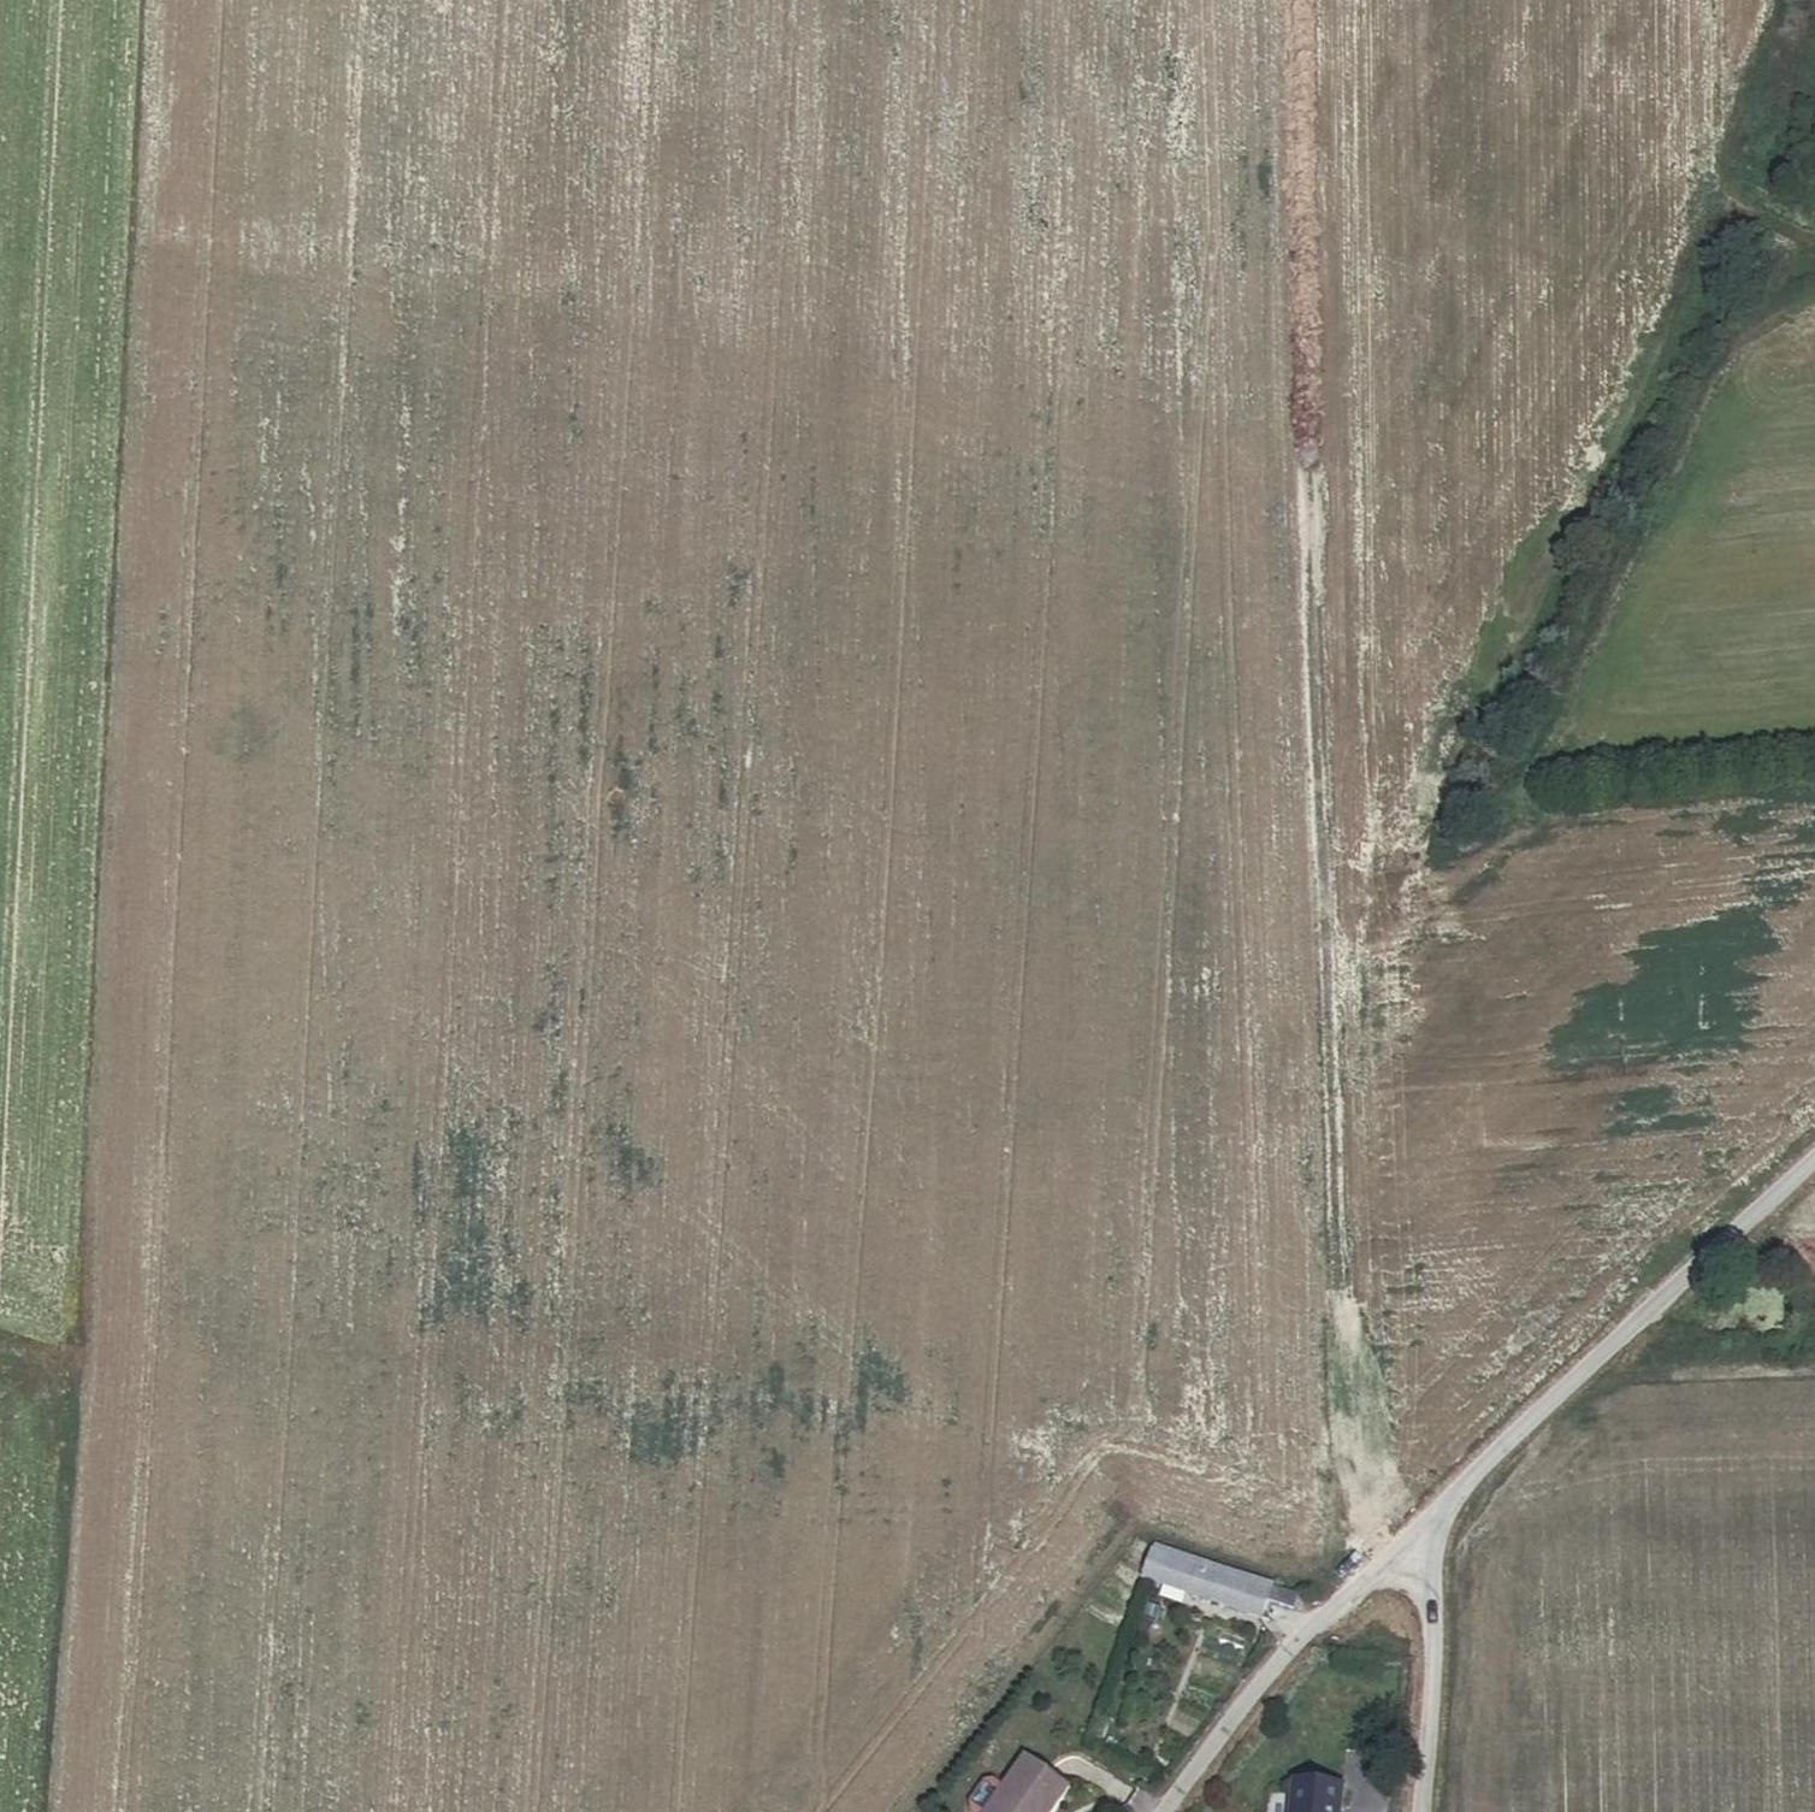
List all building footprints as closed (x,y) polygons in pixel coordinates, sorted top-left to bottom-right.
[(1263,1623),(1269,1603),(1274,1590),(1155,1549),(1144,1582),(1263,1623)] [(1269,1603),(1294,1611),(1299,1598),(1274,1590),(1269,1603)] [(1140,1631),(1153,1637),(1157,1627),(1145,1621),(1140,1631)] [(1069,1790),(1026,1760),(990,1811),(1054,1811),(1069,1790)] [(1346,1787),(1299,1782),(1295,1811),(1343,1811),(1346,1787)]
